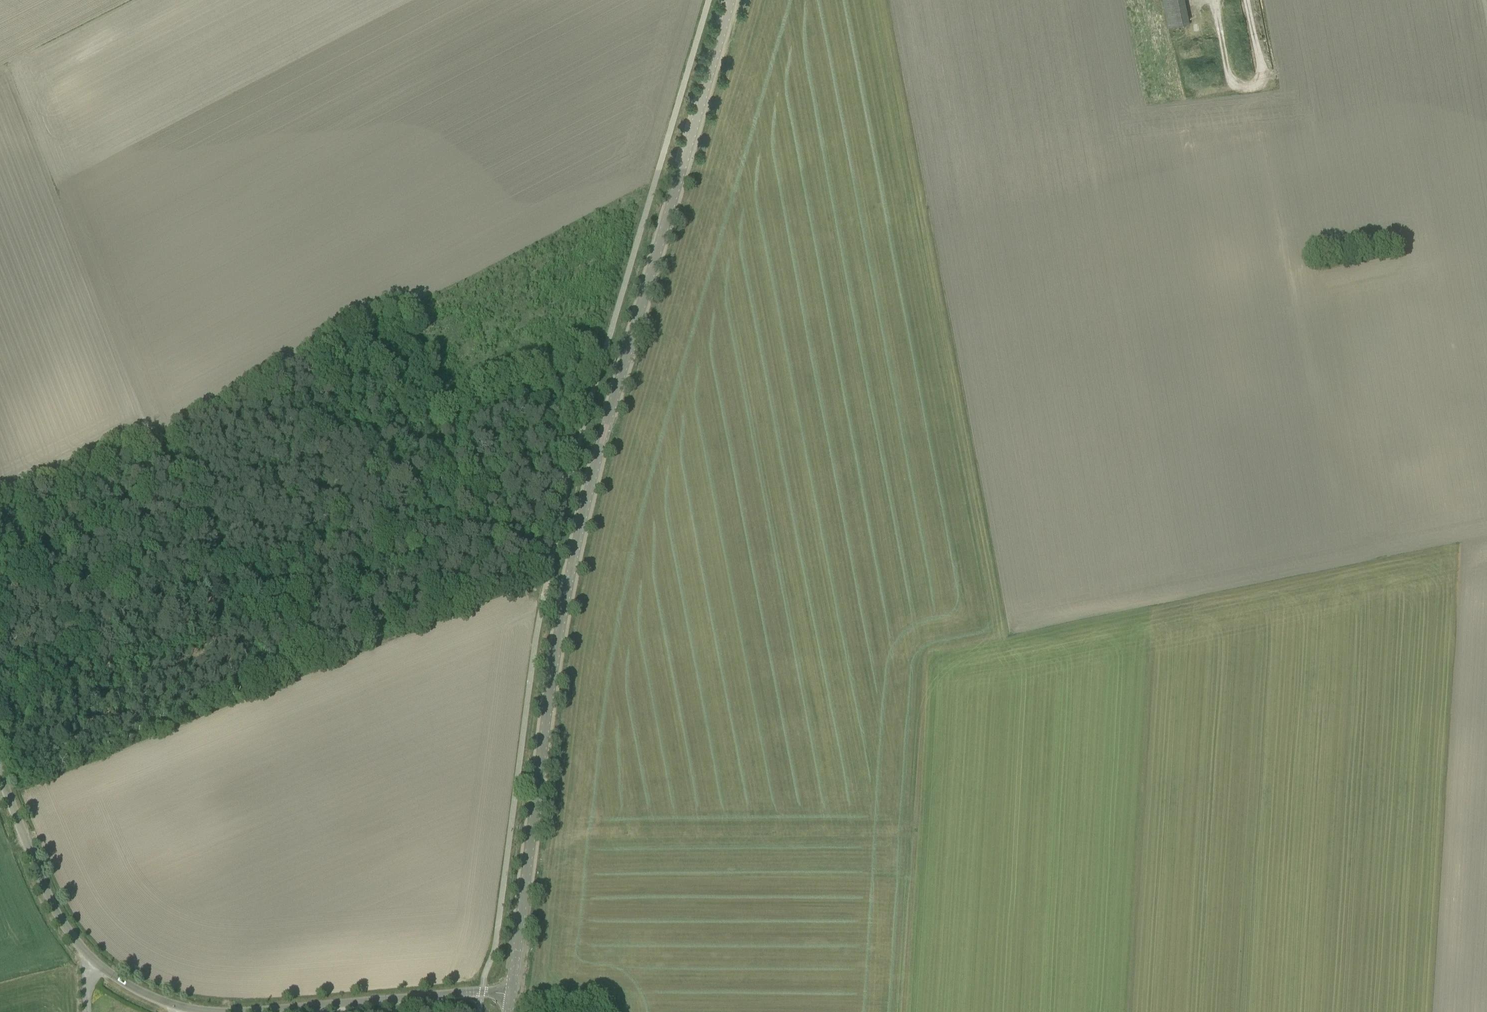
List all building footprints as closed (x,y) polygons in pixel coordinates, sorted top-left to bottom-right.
[(1168,26),(1189,22),(1184,0),(1163,0),(1168,26)]
